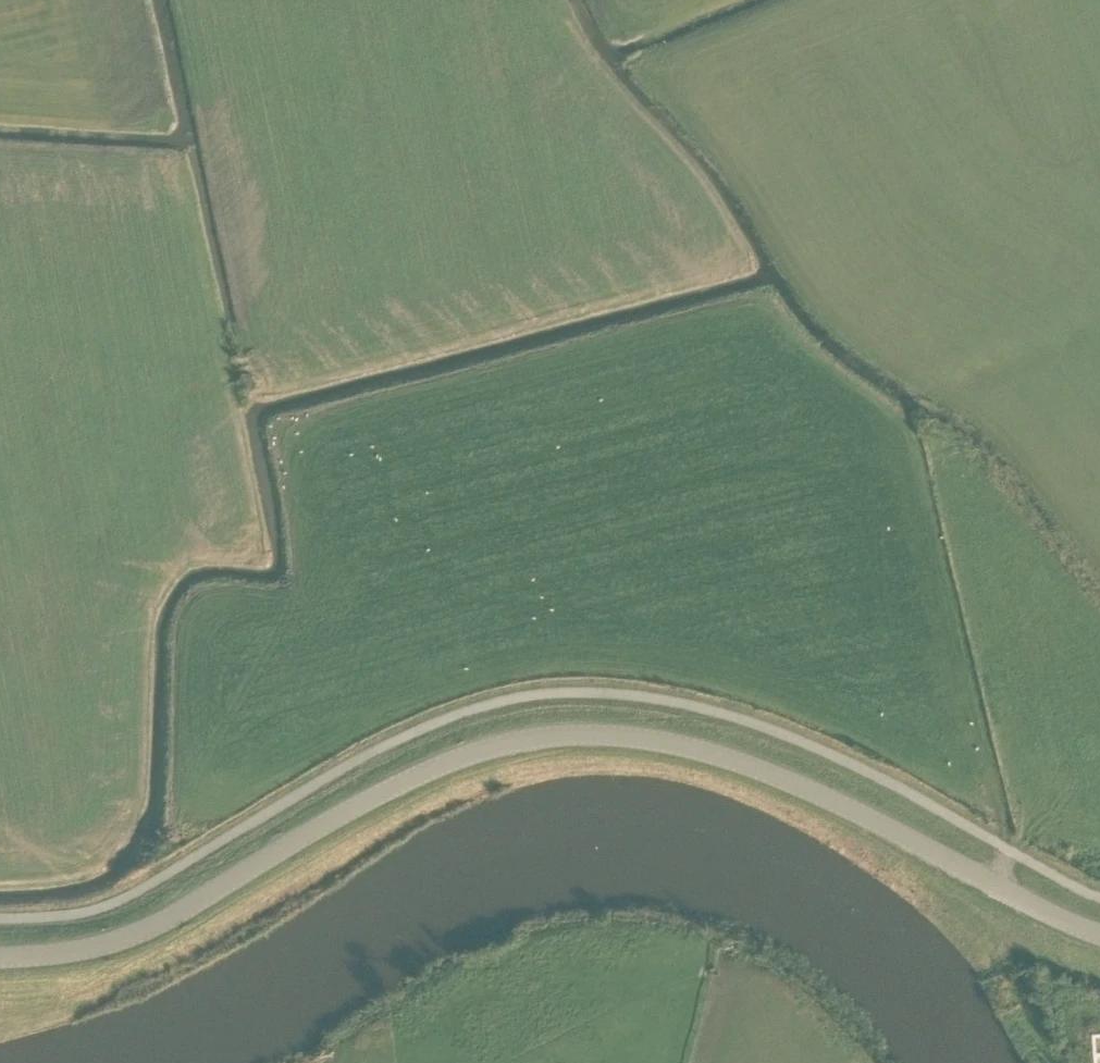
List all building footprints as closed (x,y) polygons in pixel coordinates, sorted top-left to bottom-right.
[(1091,1023),(1094,1062),(1099,1062),(1099,1022),(1091,1023)]
